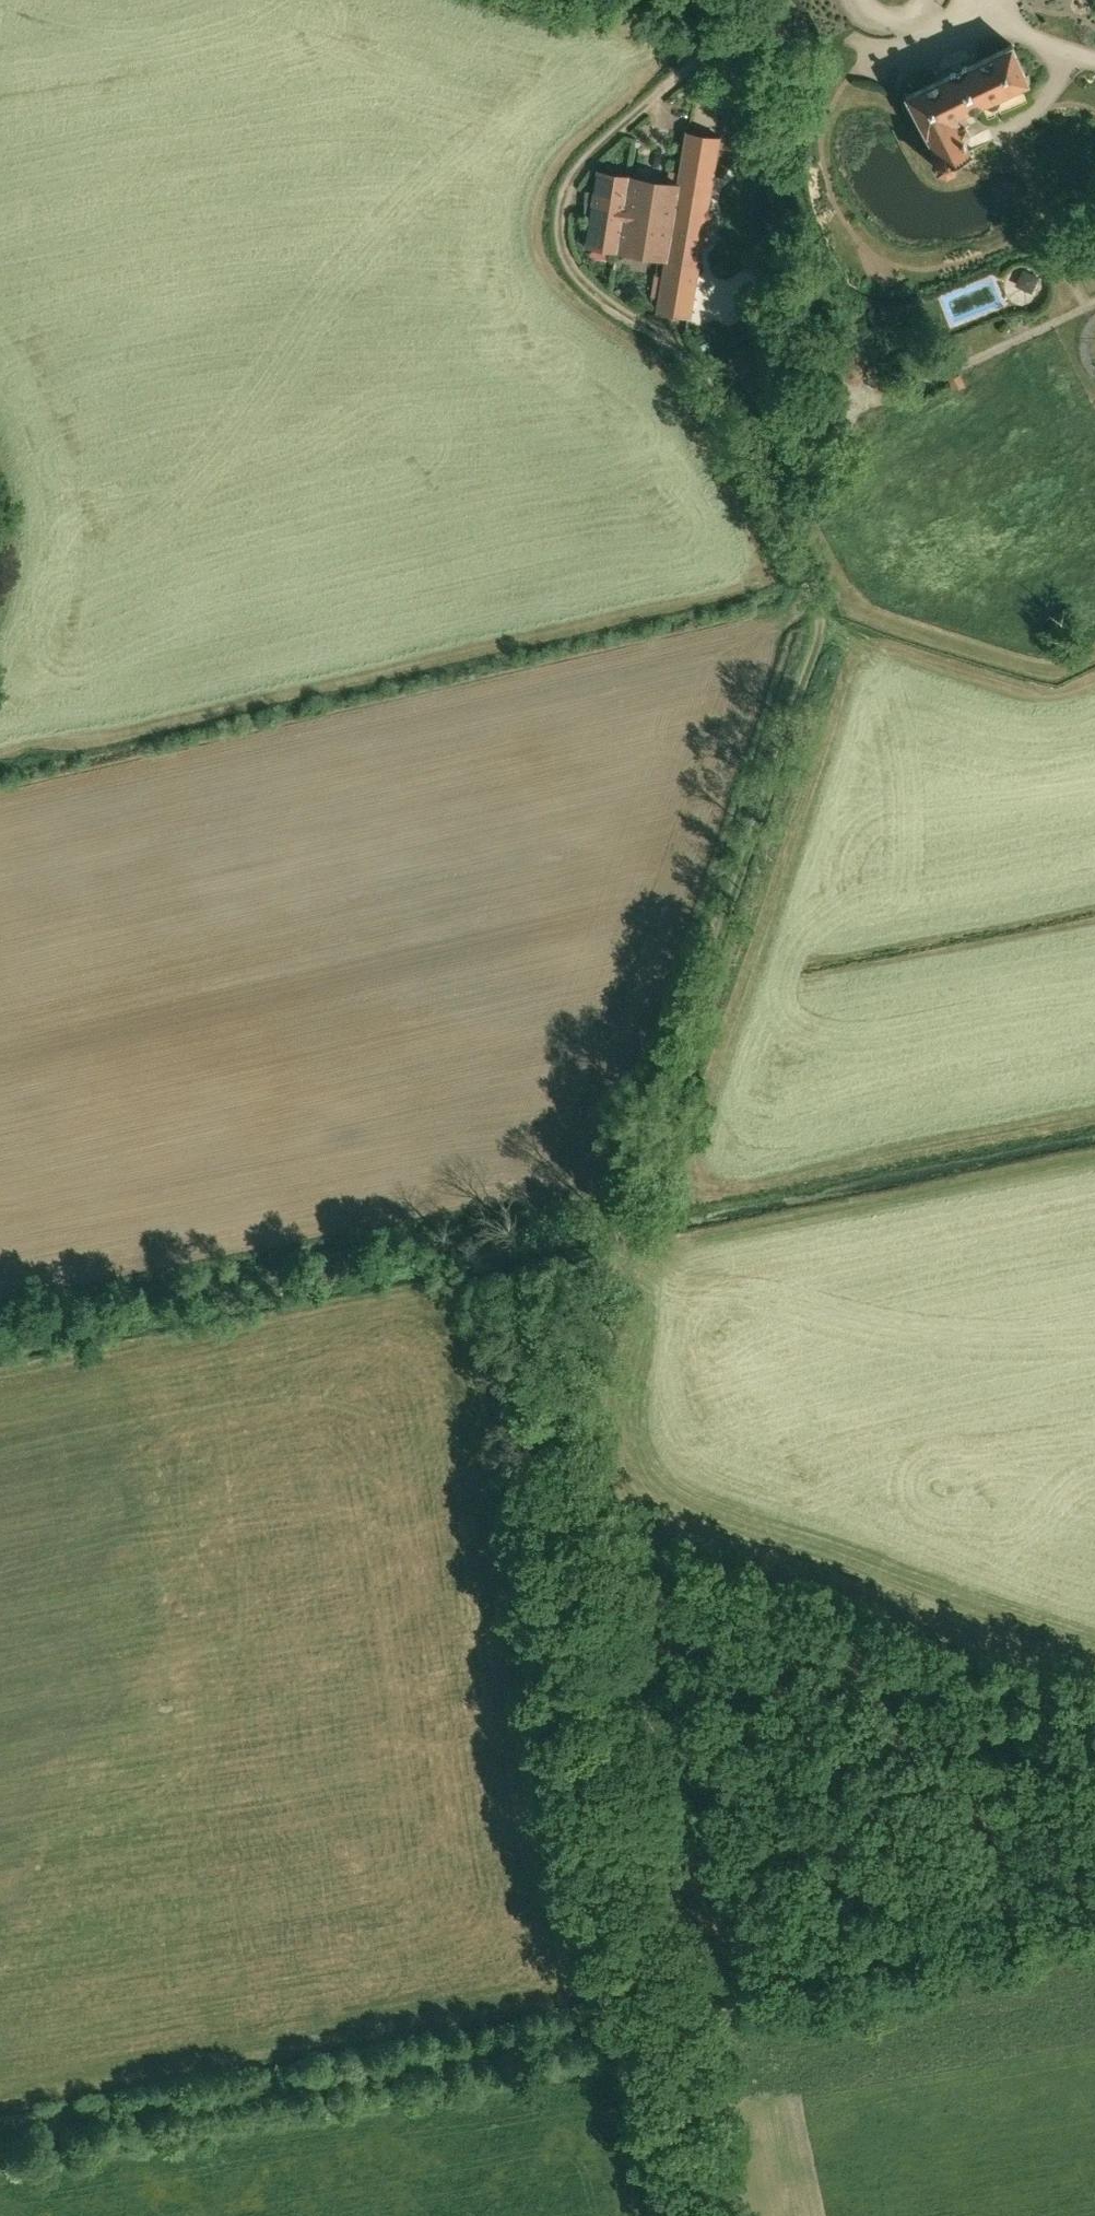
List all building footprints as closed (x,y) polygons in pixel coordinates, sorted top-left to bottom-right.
[(907,95),(943,170),(975,154),(958,117),(1031,82),(1013,45),(907,95)] [(689,136),(681,188),(669,258),(661,310),(690,315),(719,141),(689,136)] [(618,250),(630,179),(602,175),(590,245),(618,250)] [(630,179),(618,250),(669,258),(681,188),(630,179)] [(1025,292),(1044,300),(1053,280),(1035,272),(1025,292)] [(960,331),(1015,309),(1002,274),(947,296),(960,331)] [(954,390),(964,386),(960,376),(950,380),(954,390)]
